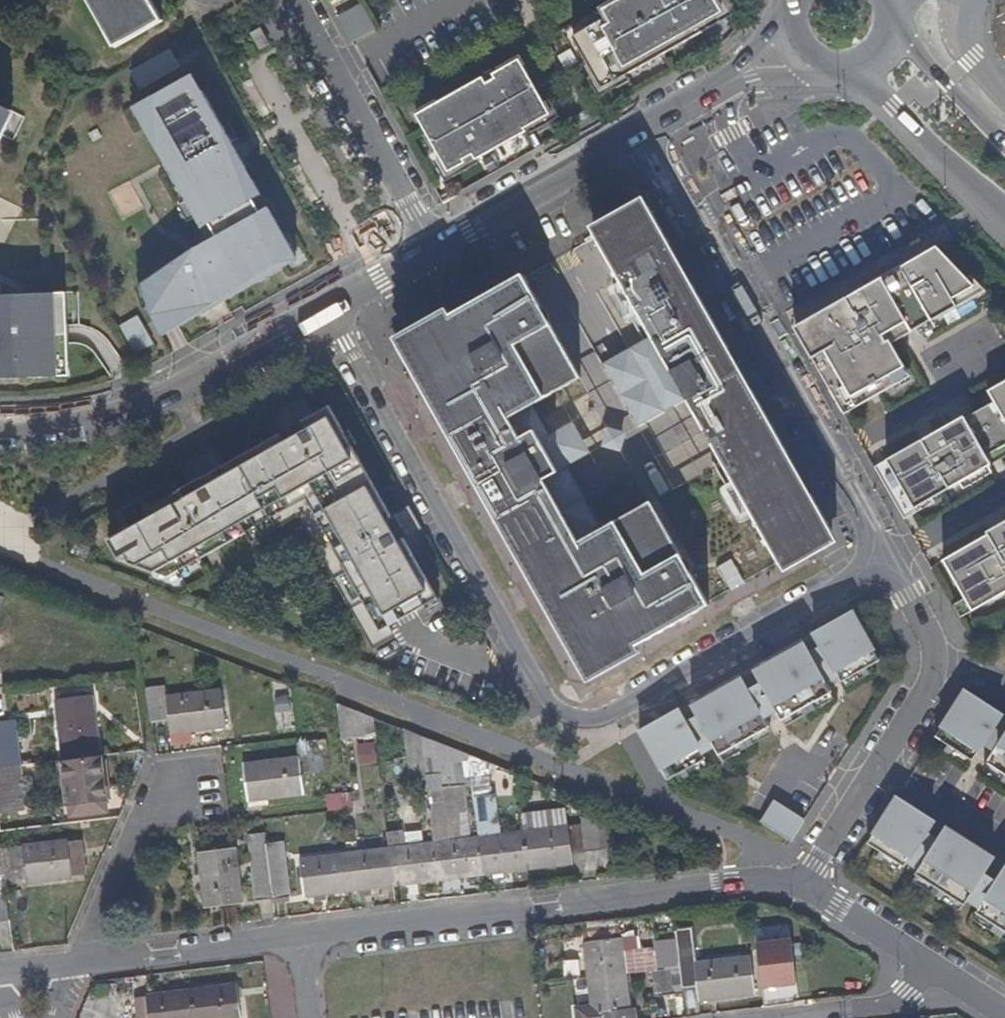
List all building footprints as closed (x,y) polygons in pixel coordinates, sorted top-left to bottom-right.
[(115,49),(164,21),(152,0),(87,0),(115,49)] [(602,89),(702,32),(698,26),(723,12),(716,0),(620,0),(603,10),(607,18),(573,38),(602,89)] [(339,16),(352,43),(377,30),(364,4),(339,16)] [(212,100),(228,92),(204,44),(176,58),(171,48),(129,70),(144,97),(197,71),(212,100)] [(416,116),(449,172),(474,158),(476,161),(526,132),(525,129),(550,114),(519,60),(493,75),(495,79),(486,84),(482,77),(467,87),(468,89),(456,96),(460,104),(449,110),(443,100),(416,116)] [(194,74),(59,151),(162,331),(296,258),(194,74)] [(15,113),(0,105),(0,143),(15,113)] [(595,236),(523,277),(399,348),(582,673),(707,602),(780,562),(785,559),(833,533),(648,206),(595,236)] [(788,317),(839,405),(905,368),(886,336),(981,282),(950,227),(788,317)] [(67,292),(0,295),(0,379),(71,375),(67,292)] [(138,316),(120,326),(136,355),(155,344),(138,316)] [(882,451),(912,503),(1004,450),(1004,369),(982,382),(988,392),(882,451)] [(334,544),(379,624),(388,618),(435,592),(401,532),(424,519),(411,497),(387,511),(325,401),(149,500),(153,507),(108,535),(123,559),(170,576),(245,529),(241,521),(307,482),(342,539),(334,544)] [(912,503),(882,451),(869,459),(898,511),(912,503)] [(394,631),(388,618),(379,624),(334,544),(342,539),(307,482),(241,521),(245,529),(252,541),(297,514),(373,644),(394,631)] [(937,549),(963,592),(983,581),(988,589),(1004,580),(1004,510),(937,549)] [(817,636),(833,665),(836,669),(874,648),(846,599),(808,621),(817,636)] [(756,671),(772,699),(777,707),(826,679),(821,672),(805,643),(796,627),(747,655),(756,671)] [(805,643),(821,672),(833,665),(817,636),(805,643)] [(694,706),(710,734),(714,741),(764,713),(760,706),(744,678),(735,662),(685,691),(694,706)] [(744,678),(760,706),(772,699),(756,671),(744,678)] [(980,740),(1000,710),(1002,706),(965,682),(934,729),(972,753),(980,740)] [(166,686),(149,687),(153,723),(170,721),(172,744),(194,742),(193,733),(228,728),(222,690),(167,696),(166,686)] [(93,695),(56,699),(64,759),(102,755),(93,695)] [(636,719),(663,767),(700,745),(698,741),(682,713),(673,698),(636,719)] [(375,719),(339,705),(343,740),(378,737),(375,719)] [(682,713),(698,741),(710,734),(694,706),(682,713)] [(1004,728),(1004,713),(1000,710),(980,740),(992,748),(1004,728)] [(0,721),(0,767),(23,764),(17,720),(0,721)] [(992,748),(987,755),(1004,766),(1004,728),(992,748)] [(421,737),(404,730),(413,790),(427,789),(421,737)] [(430,812),(434,842),(438,881),(482,875),(478,837),(459,839),(456,811),(465,810),(463,785),(472,784),(471,774),(455,776),(454,761),(468,759),(467,755),(421,737),(427,789),(430,789),(433,811),(430,812)] [(300,757),(245,764),(250,809),(271,807),(270,800),(305,796),(303,776),(327,774),(326,769),(330,768),(329,756),(330,756),(328,740),(298,743),(300,757)] [(376,744),(358,745),(359,766),(378,765),(376,744)] [(102,755),(64,759),(71,818),(104,814),(102,801),(107,801),(102,755)] [(472,784),(478,837),(482,875),(527,869),(523,831),(495,833),(490,795),(492,795),(491,778),(490,778),(489,763),(470,755),(470,759),(471,774),(472,784)] [(468,759),(454,761),(455,776),(471,774),(470,759),(468,759)] [(501,768),(489,763),(490,778),(491,778),(498,782),(501,768)] [(0,767),(0,814),(26,810),(26,802),(29,802),(23,764),(0,767)] [(519,775),(501,768),(498,782),(496,786),(502,788),(503,786),(506,786),(506,785),(512,787),(516,784),(519,775)] [(348,794),(343,795),(345,810),(356,808),(354,794),(348,794)] [(903,867),(926,829),(934,817),(896,794),(865,844),(903,867)] [(343,795),(327,797),(328,812),(340,810),(345,810),(343,795)] [(792,844),(804,825),(773,806),(761,825),(792,844)] [(524,831),(523,831),(527,869),(573,863),(572,854),(585,853),(585,851),(617,848),(615,824),(608,824),(607,814),(581,817),(582,823),(568,825),(566,808),(522,813),(524,831)] [(964,904),(988,866),(995,854),(946,824),(938,837),(915,874),(964,904)] [(915,874),(938,837),(926,829),(903,867),(915,874)] [(389,833),(390,848),(394,886),(438,881),(434,842),(406,845),(405,831),(389,833)] [(265,834),(249,835),(250,846),(266,844),(265,834)] [(2,847),(2,849),(5,874),(6,884),(7,885),(29,882),(29,884),(75,879),(75,876),(88,875),(84,840),(69,841),(69,839),(24,843),(25,845),(2,847)] [(286,842),(266,844),(268,858),(287,855),(286,842)] [(266,844),(250,846),(256,902),(274,900),(268,858),(266,844)] [(390,848),(346,854),(350,892),(394,886),(390,848)] [(238,849),(200,853),(207,909),(245,904),(238,849)] [(346,854),(301,860),(305,897),(350,892),(346,854)] [(287,855),(268,858),(274,900),(293,897),(287,855)] [(1004,929),(1004,864),(1000,873),(976,911),(1004,929)] [(964,904),(976,911),(1000,873),(988,866),(964,904)] [(0,884),(0,922),(11,920),(7,885),(6,884),(0,884)] [(665,979),(680,978),(681,988),(684,987),(684,990),(699,988),(701,1002),(756,996),(752,955),(699,961),(693,927),(675,929),(676,931),(673,931),(678,966),(663,968),(665,979)] [(663,956),(652,957),(654,969),(663,968),(678,966),(673,931),(660,932),(663,956)] [(622,940),(585,944),(588,977),(626,973),(626,969),(623,950),(622,940)] [(792,941),(757,946),(762,989),(798,984),(792,941)] [(633,949),(623,950),(626,969),(635,968),(633,949)] [(654,969),(652,970),(655,996),(677,995),(676,989),(681,988),(680,978),(665,979),(663,968),(654,969)] [(588,977),(592,1005),(575,1007),(577,1017),(632,1017),(626,973),(588,977)] [(192,992),(195,1017),(242,1017),(238,987),(192,992)] [(138,998),(141,1017),(195,1017),(192,992),(138,998)]
